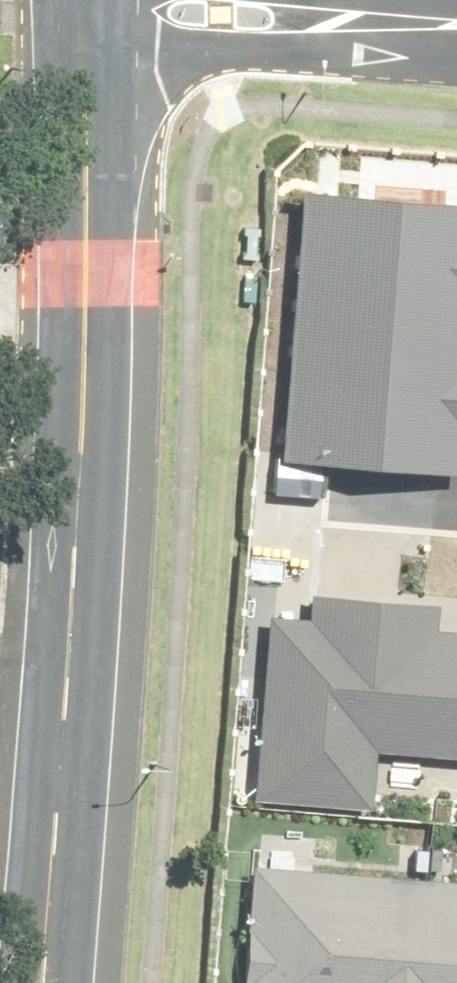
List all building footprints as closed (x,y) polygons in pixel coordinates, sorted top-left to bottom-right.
[(428,210),(305,202),(287,466),(456,478),(456,212),(428,210)] [(293,596),(292,626),(247,622),(233,801),(352,810),(356,761),(456,766),(456,604),(293,596)] [(235,871),(228,982),(456,982),(456,885),(235,871)]
